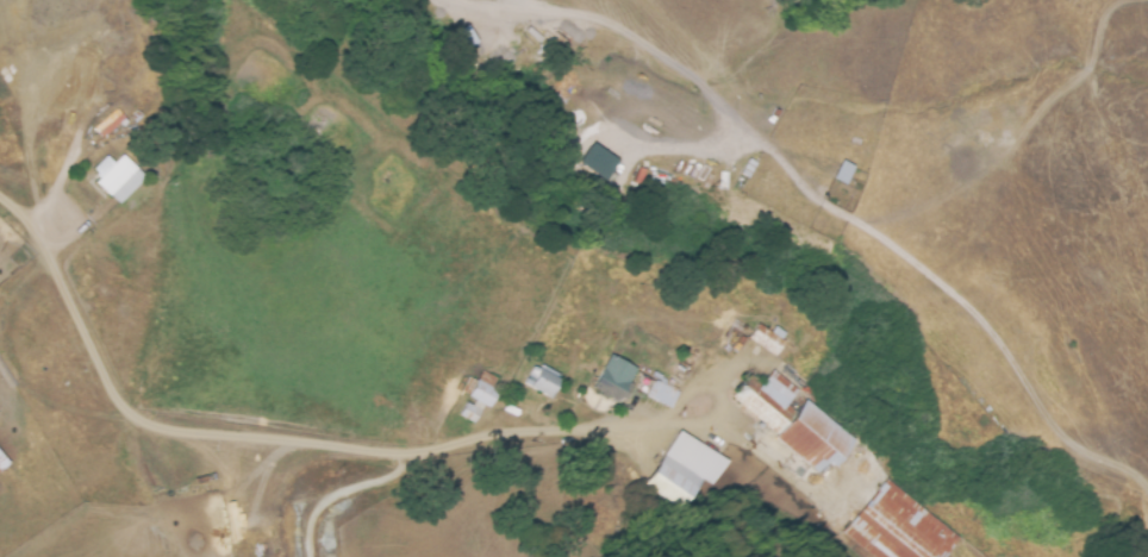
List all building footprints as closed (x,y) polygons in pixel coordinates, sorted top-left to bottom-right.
[(445,32),(459,61),(475,54),(461,24),(445,32)] [(116,163),(108,155),(94,170),(101,177),(96,183),(120,205),(147,177),(124,155),(116,163)] [(828,179),(842,184),(850,165),(836,159),(828,179)] [(588,388),(617,402),(633,368),(604,354),(588,388)] [(543,394),(551,371),(537,367),(535,372),(525,368),(519,387),(543,394)] [(798,391),(770,369),(750,394),(736,383),(727,396),(769,428),(798,391)] [(493,387),(468,380),(464,398),(488,404),(493,387)] [(675,390),(651,381),(644,398),(668,407),(675,390)] [(850,437),(801,397),(769,435),(819,476),(850,437)] [(454,413),(469,422),(476,410),(461,402),(454,413)] [(727,460),(675,431),(645,484),(687,507),(703,479),(713,485),(727,460)] [(1,471),(10,464),(0,451),(0,470),(1,471)] [(957,536),(882,479),(841,533),(873,556),(941,556),(957,536)]
